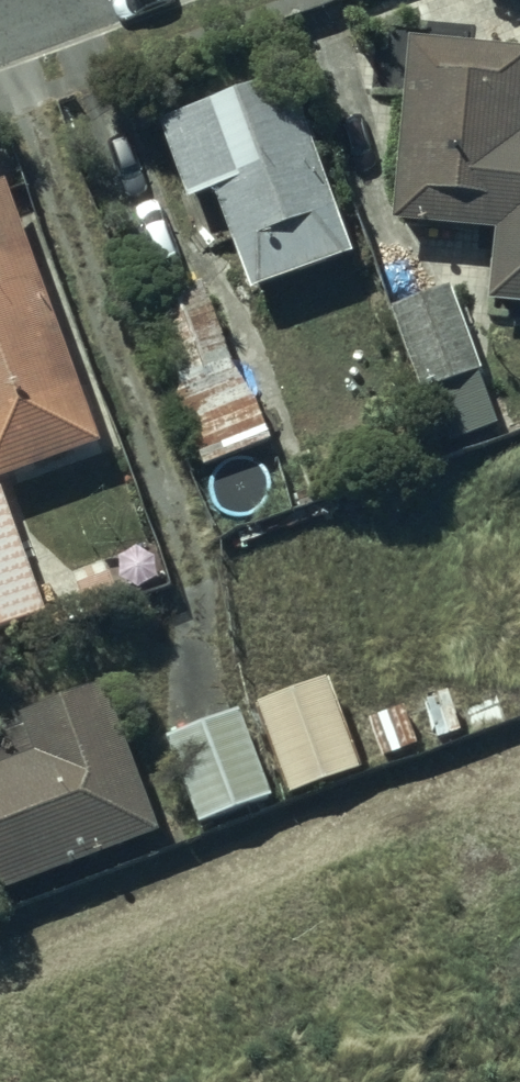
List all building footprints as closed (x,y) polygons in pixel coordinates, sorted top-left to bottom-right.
[(405,40),(391,224),(490,232),(484,308),(519,311),(519,49),(405,40)] [(282,80),(155,127),(185,204),(209,195),(246,296),(354,254),(282,80)] [(4,188),(0,189),(0,483),(98,448),(4,188)] [(178,408),(204,471),(274,442),(255,397),(233,371),(203,287),(161,302),(181,358),(178,408)] [(447,289),(388,311),(420,396),(432,392),(479,375),(447,289)] [(479,375),(432,392),(452,444),(498,427),(479,375)] [(45,615),(0,490),(0,631),(45,615)] [(328,681),(251,709),(286,800),(362,771),(328,681)] [(22,721),(36,755),(5,767),(0,753),(0,895),(152,834),(94,691),(22,721)] [(370,722),(384,760),(419,748),(405,710),(370,722)] [(236,711),(162,739),(198,828),(270,799),(236,711)]
